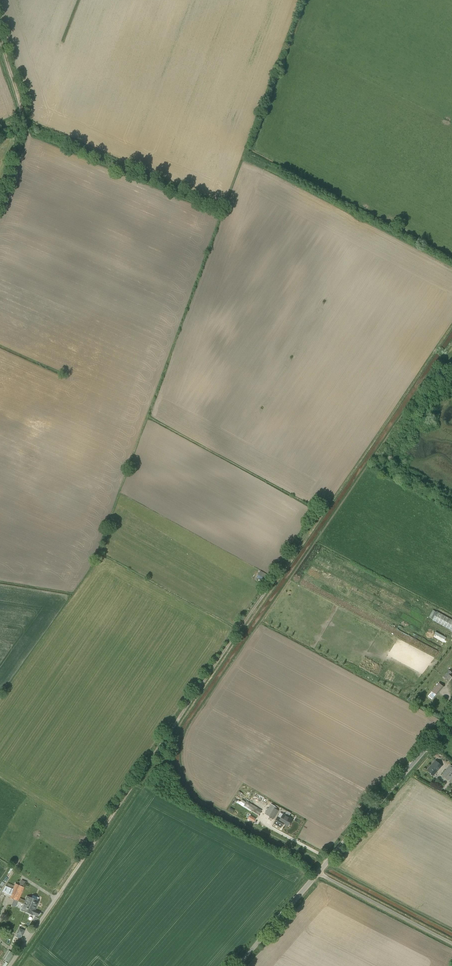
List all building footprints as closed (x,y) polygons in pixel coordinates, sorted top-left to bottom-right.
[(433,610),(429,617),(433,619),(432,620),(451,631),(451,620),(437,612),(433,610)] [(399,626),(397,630),(440,650),(441,646),(399,626)] [(432,639),(444,643),(447,636),(436,631),(432,639)] [(448,681),(451,677),(449,675),(451,672),(448,670),(443,677),(448,681)] [(432,699),(436,695),(435,694),(438,690),(442,686),(439,683),(435,688),(432,691),(432,692),(428,696),(432,699)] [(433,776),(441,766),(435,761),(431,766),(431,767),(427,771),(433,776)] [(449,766),(441,775),(451,783),(451,782),(451,768),(449,766)] [(247,801),(244,800),(242,802),(245,804),(244,805),(259,815),(262,810),(247,801)] [(274,819),(279,811),(274,808),(275,806),(271,804),(265,814),(274,819)] [(292,819),(283,814),(282,816),(279,814),(274,824),(281,828),(283,825),(284,824),(288,826),(292,819)] [(16,890),(22,893),(24,887),(15,884),(9,898),(12,899),(13,895),(14,895),(16,890)] [(18,902),(22,893),(16,890),(14,895),(13,895),(12,899),(14,900),(11,905),(15,907),(17,901),(18,902)] [(29,908),(35,911),(39,901),(26,896),(25,901),(31,903),(29,908)] [(39,912),(35,911),(29,908),(31,903),(25,901),(21,910),(33,915),(37,916),(39,912)] [(22,936),(24,930),(19,928),(16,934),(22,936)]
